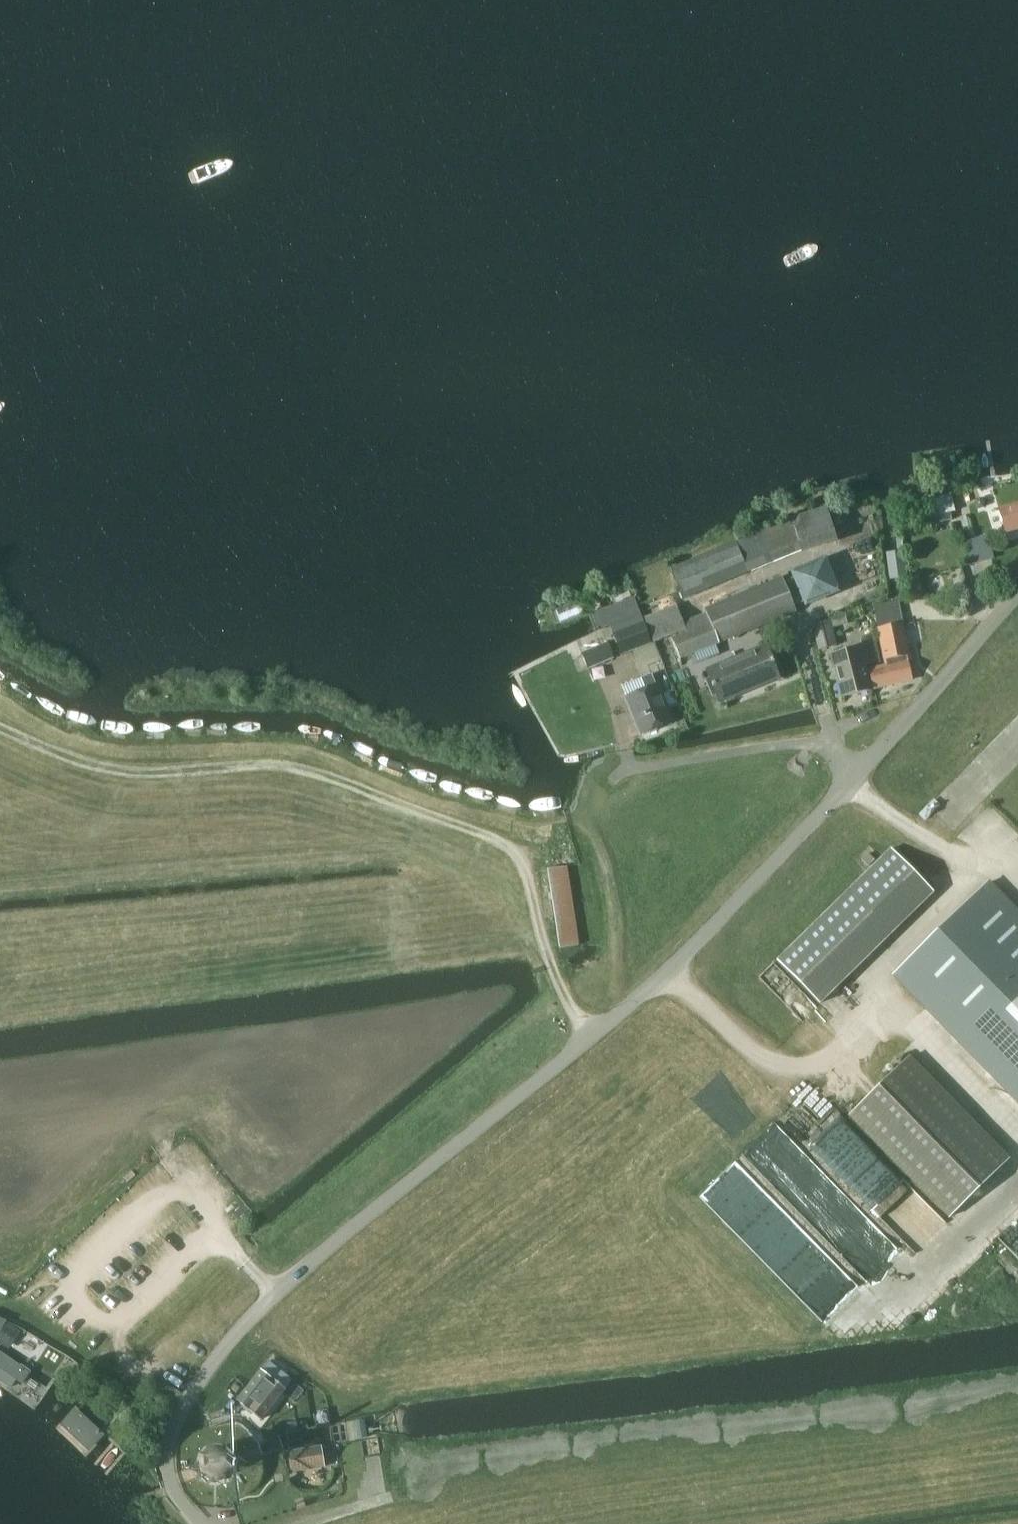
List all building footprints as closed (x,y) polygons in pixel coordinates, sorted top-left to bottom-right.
[(951,494),(931,499),(936,516),(955,511),(951,494)] [(998,509),(1006,534),(1017,530),(1017,504),(998,509)] [(733,544),(671,569),(683,600),(748,573),(801,551),(788,521),(733,544)] [(903,550),(887,552),(890,579),(906,577),(903,550)] [(838,592),(825,560),(792,573),(794,578),(804,602),(805,605),(838,592)] [(783,583),(781,578),(704,609),(718,643),(795,612),(793,606),(804,602),(794,578),(783,583)] [(908,582),(911,600),(923,598),(920,580),(908,582)] [(626,586),(609,593),(614,604),(631,597),(626,586)] [(633,597),(591,615),(597,631),(610,626),(610,628),(641,616),(633,597)] [(902,624),(898,602),(873,607),(877,629),(902,624)] [(645,621),(653,642),(686,630),(678,609),(645,621)] [(717,644),(705,614),(684,623),(696,653),(717,644)] [(621,655),(631,651),(651,643),(641,616),(610,628),(621,655)] [(814,634),(818,650),(837,646),(829,620),(820,622),(814,634)] [(912,681),(907,660),(910,660),(902,624),(877,629),(883,660),(884,666),(869,670),(873,689),(912,681)] [(680,659),(696,653),(687,632),(671,638),(680,659)] [(862,645),(832,653),(843,698),(871,690),(865,666),(881,664),(874,639),(861,643),(862,645)] [(588,668),(591,667),(613,657),(606,642),(581,653),(588,668)] [(763,646),(734,657),(748,690),(778,677),(763,646)] [(706,669),(720,701),(748,690),(734,657),(706,669)] [(661,696),(655,684),(652,675),(641,679),(623,687),(627,696),(642,734),(671,721),(665,707),(661,696)] [(892,848),(778,960),(820,1004),(935,892),(892,848)] [(572,866),(545,869),(556,953),(583,949),(572,866)] [(895,974),(1017,1099),(1017,912),(989,883),(895,974)] [(1010,1158),(910,1056),(850,1115),(949,1217),(1010,1158)] [(847,1155),(866,1138),(844,1114),(815,1141),(827,1154),(837,1145),(847,1155)] [(0,1334),(0,1338),(10,1345),(21,1330),(8,1322),(0,1334)] [(12,1388),(18,1379),(23,1383),(30,1373),(0,1353),(0,1380),(12,1388)] [(239,1400),(250,1410),(249,1411),(261,1421),(292,1381),(268,1363),(239,1400)] [(76,1409),(61,1425),(89,1451),(105,1435),(76,1409)] [(325,1468),(322,1446),(290,1450),(293,1472),(325,1468)] [(199,1458),(197,1465),(199,1473),(204,1479),(211,1483),(219,1483),(226,1479),(231,1473),(233,1465),(231,1458),(226,1452),(219,1448),(211,1448),(204,1452),(199,1458)]
